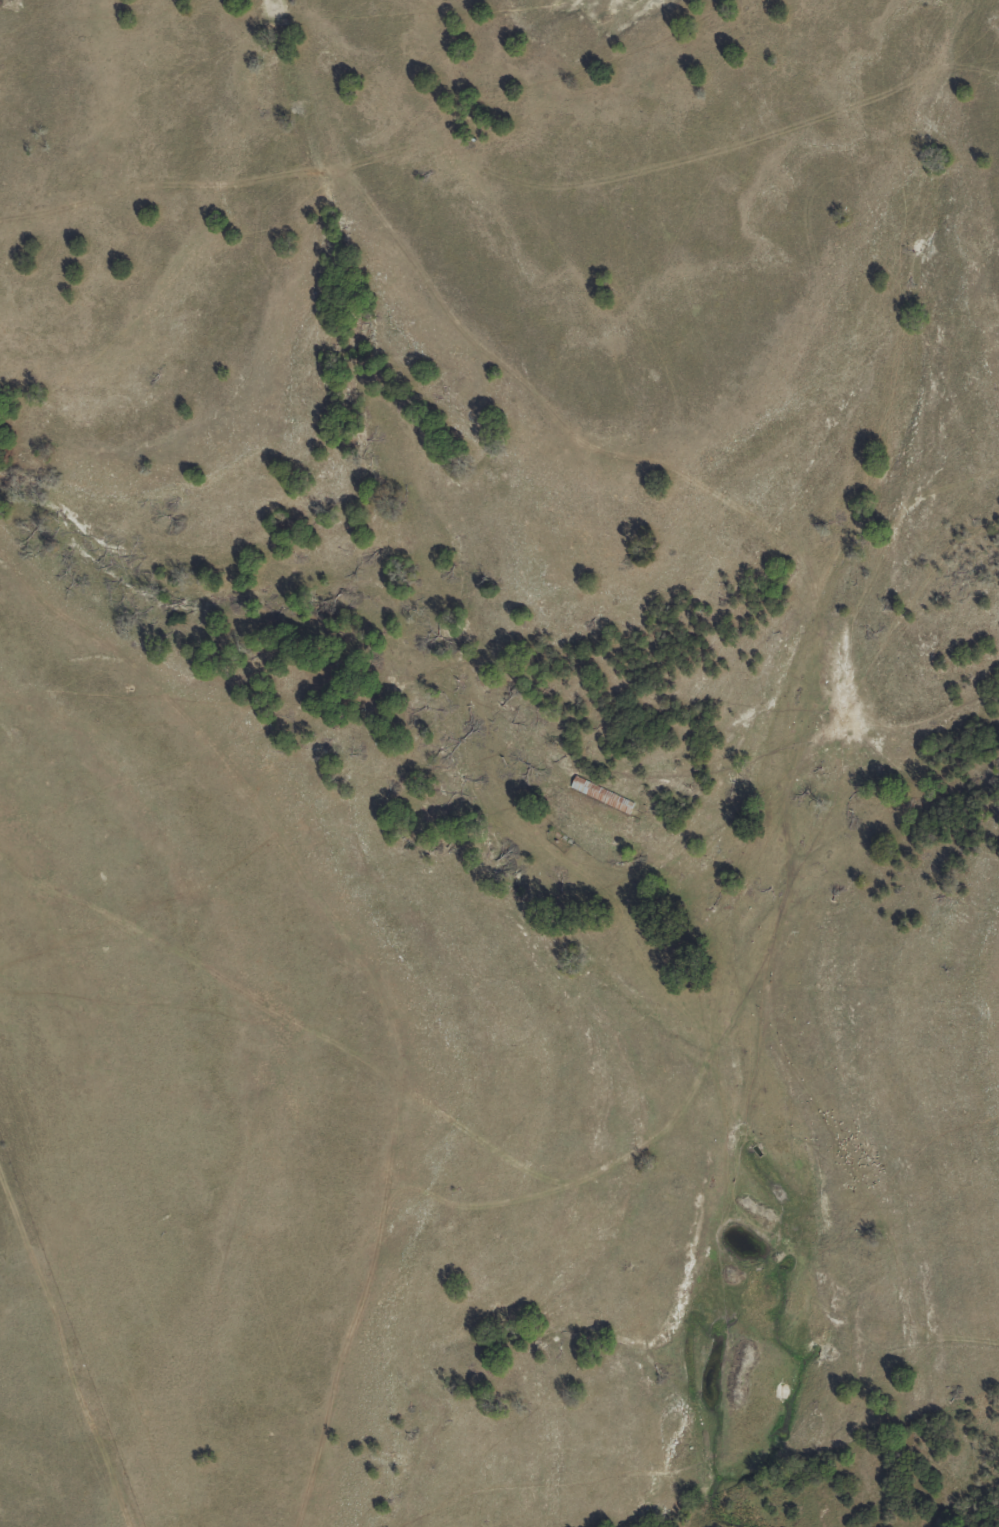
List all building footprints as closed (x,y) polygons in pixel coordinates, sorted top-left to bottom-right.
[(631,803),(598,787),(595,792),(597,794),(595,798),(625,814),(631,803)]
